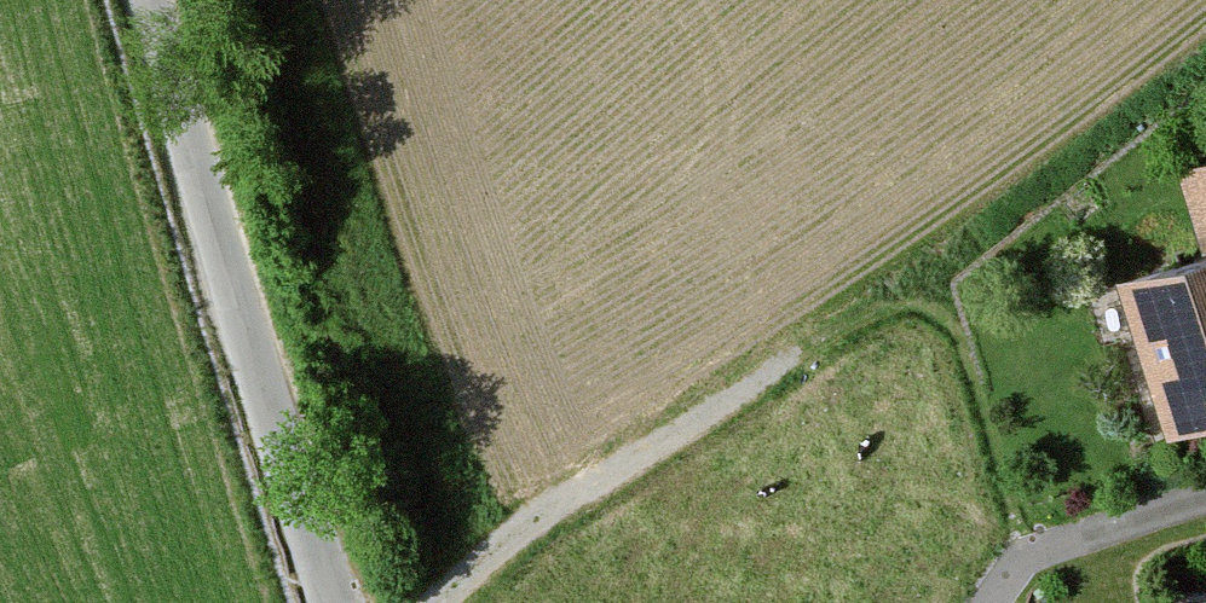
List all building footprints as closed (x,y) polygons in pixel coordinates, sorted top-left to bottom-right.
[(1171,181),(1197,257),(1205,253),(1205,169),(1171,181)] [(1112,291),(1163,436),(1205,421),(1205,258),(1112,291)] [(1147,602),(1205,602),(1205,587),(1147,602)]
